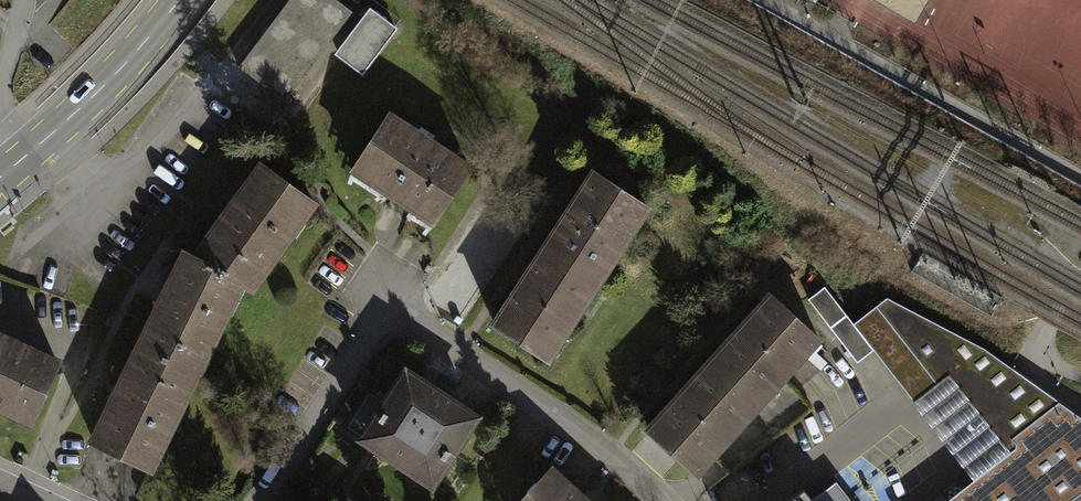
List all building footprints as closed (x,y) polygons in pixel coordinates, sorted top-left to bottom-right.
[(327,0),(290,0),(237,68),(281,101),(347,16),(327,0)] [(391,33),(369,16),(339,55),(360,72),(391,33)] [(468,170),(390,120),(351,180),(429,230),(468,170)] [(549,240),(596,270),(627,222),(632,226),(646,205),(643,203),(650,193),(625,176),(618,186),(594,170),(549,240)] [(259,187),(192,266),(242,299),(250,303),(312,232),(259,187)] [(494,325),(546,358),(559,339),(553,335),(572,307),(577,311),(591,289),(586,286),(596,270),(549,240),(494,325)] [(136,356),(185,388),(242,299),(192,266),(182,260),(124,348),(136,356)] [(867,343),(852,324),(824,287),(809,299),(852,354),(867,343)] [(716,357),(757,393),(796,350),(801,355),(818,337),(772,296),(716,357)] [(887,297),(852,324),(867,343),(914,401),(957,369),(984,348),(887,297)] [(0,344),(0,416),(33,431),(60,373),(0,344)] [(944,500),(1070,500),(1080,492),(1080,417),(984,348),(957,369),(1016,445),(973,478),(944,500)] [(185,388),(136,356),(81,440),(141,479),(195,394),(185,388)] [(757,393),(716,357),(649,431),(694,471),(710,454),(706,450),(728,424),(733,428),(748,411),(744,407),(757,393)] [(957,369),(914,401),(973,478),(1016,445),(957,369)] [(475,428),(404,383),(360,451),(432,496),(475,428)] [(558,470),(528,500),(590,500),(558,470)] [(803,489),(788,500),(851,500),(836,482),(812,500),(803,489)]
